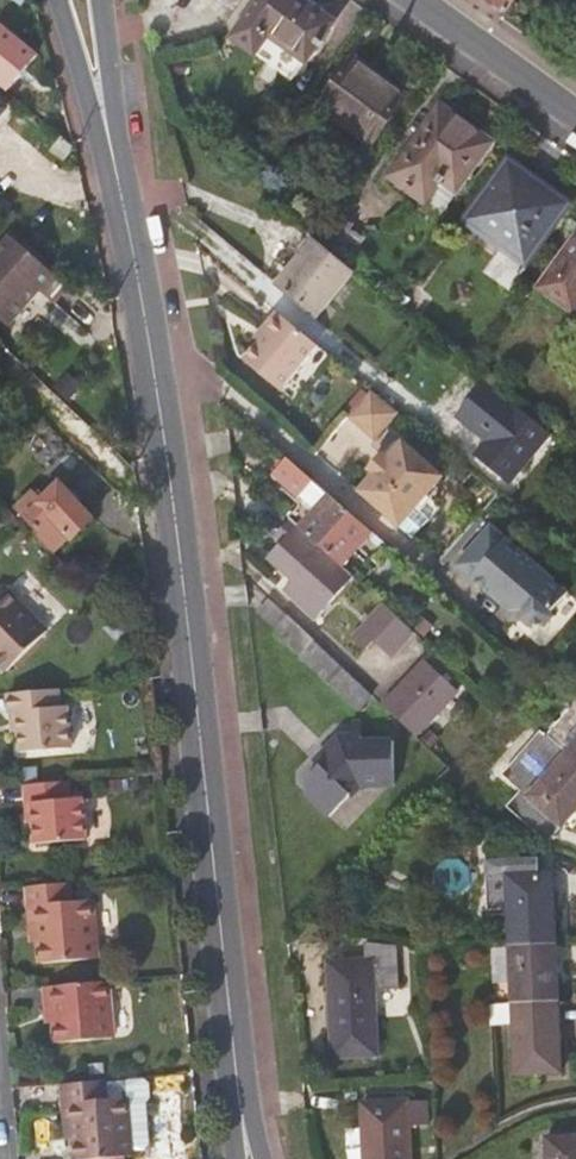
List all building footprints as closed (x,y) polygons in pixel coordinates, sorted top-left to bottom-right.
[(328,17),(306,0),(250,0),(228,28),(285,73),(328,17)] [(506,11),(514,0),(492,0),(506,11)] [(10,87),(37,55),(2,25),(0,28),(0,79),(10,87)] [(402,91),(350,54),(315,104),(365,142),(402,91)] [(486,139),(435,102),(384,172),(422,198),(438,177),(452,187),(486,139)] [(561,203),(508,164),(485,195),(470,216),(522,256),(561,203)] [(47,297),(62,279),(9,233),(0,243),(0,255),(35,287),(47,297)] [(538,286),(571,311),(575,304),(575,233),(538,286)] [(316,317),(353,270),(316,239),(310,235),(274,282),(316,317)] [(0,255),(0,317),(5,321),(35,287),(0,255)] [(281,389),(317,345),(276,311),(262,327),(266,331),(245,358),(281,389)] [(551,437),(485,382),(454,419),(484,445),(474,458),(509,486),(551,437)] [(372,437),(397,411),(369,388),(346,414),(372,437)] [(364,483),(404,518),(414,507),(442,474),(402,440),(386,458),(381,453),(369,467),(374,472),(364,483)] [(306,492),(286,514),(309,535),(341,564),(358,545),(374,559),(386,545),(299,468),(284,455),(270,471),(294,492),(300,486),(306,492)] [(35,532),(54,551),(68,538),(72,541),(93,519),(79,503),(58,483),(39,501),(30,494),(15,508),(37,529),(35,532)] [(398,525),(404,518),(364,483),(358,490),(398,525)] [(427,519),(414,507),(404,518),(398,525),(411,537),(427,519)] [(456,564),(511,613),(513,610),(517,608),(523,618),(530,624),(543,625),(548,619),(549,610),(565,592),(489,525),(456,564)] [(341,564),(309,535),(271,575),(294,597),(305,586),(316,596),(343,566),(341,564)] [(4,669),(45,628),(4,586),(0,590),(0,665),(4,669)] [(389,646),(408,625),(382,601),(365,621),(389,646)] [(372,694),(287,614),(274,629),(358,708),(372,694)] [(426,663),(384,706),(416,736),(457,692),(426,663)] [(6,690),(8,708),(17,708),(19,725),(21,747),(69,742),(64,701),(57,701),(55,684),(6,690)] [(17,708),(8,708),(10,726),(19,725),(17,708)] [(550,740),(569,757),(575,763),(575,711),(550,740)] [(317,794),(397,796),(398,734),(318,732),(317,794)] [(575,816),(575,763),(569,757),(531,801),(526,796),(515,810),(548,840),(560,827),(564,830),(575,816)] [(22,779),(23,798),(32,798),(33,812),(35,836),(85,832),(82,792),(72,792),(70,775),(22,779)] [(32,798),(23,798),(24,813),(33,812),(32,798)] [(511,944),(556,941),(553,874),(542,875),(541,859),(488,861),(490,907),(510,906),(511,944)] [(26,878),(27,900),(36,899),(39,935),(41,955),(96,951),(91,893),(73,894),(71,875),(26,878)] [(36,899),(27,900),(30,935),(39,935),(36,899)] [(514,1002),(558,1000),(556,941),(511,944),(514,1002)] [(401,992),(399,950),(366,944),(366,958),(330,960),(337,1055),(379,1053),(377,993),(401,992)] [(55,1001),(56,1014),(58,1035),(113,1030),(109,975),(43,980),(45,1002),(55,1001)] [(490,1003),(490,1019),(515,1018),(517,1071),(561,1069),(558,1000),(514,1002),(490,1003)] [(46,1014),(56,1014),(55,1001),(45,1002),(46,1014)] [(68,1094),(71,1131),(73,1152),(130,1148),(125,1089),(107,1091),(105,1070),(58,1075),(60,1094),(68,1094)] [(63,1131),(71,1131),(68,1094),(60,1094),(63,1131)] [(430,1100),(365,1105),(368,1158),(413,1158),(411,1125),(432,1125),(430,1100)] [(548,1158),(575,1158),(575,1137),(548,1138),(548,1158)]
